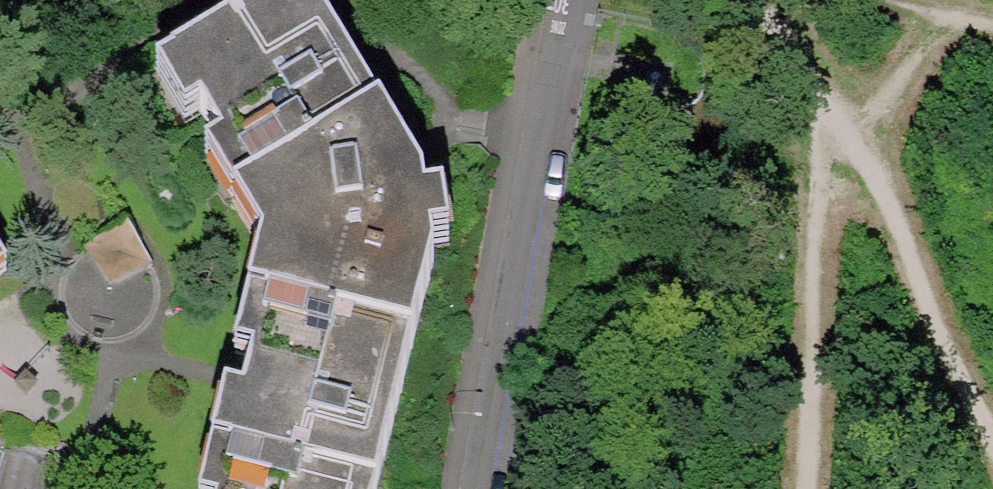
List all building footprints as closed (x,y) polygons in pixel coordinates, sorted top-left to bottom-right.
[(171,77),(251,208),(400,117),(328,0),(296,0),(171,77)] [(281,250),(267,303),(433,347),(456,260),(454,207),(400,117),(251,208),(281,250)] [(0,240),(0,291),(22,277),(0,240)] [(380,488),(394,488),(433,347),(267,303),(228,447),(380,488)] [(228,447),(216,488),(380,488),(228,447)]
